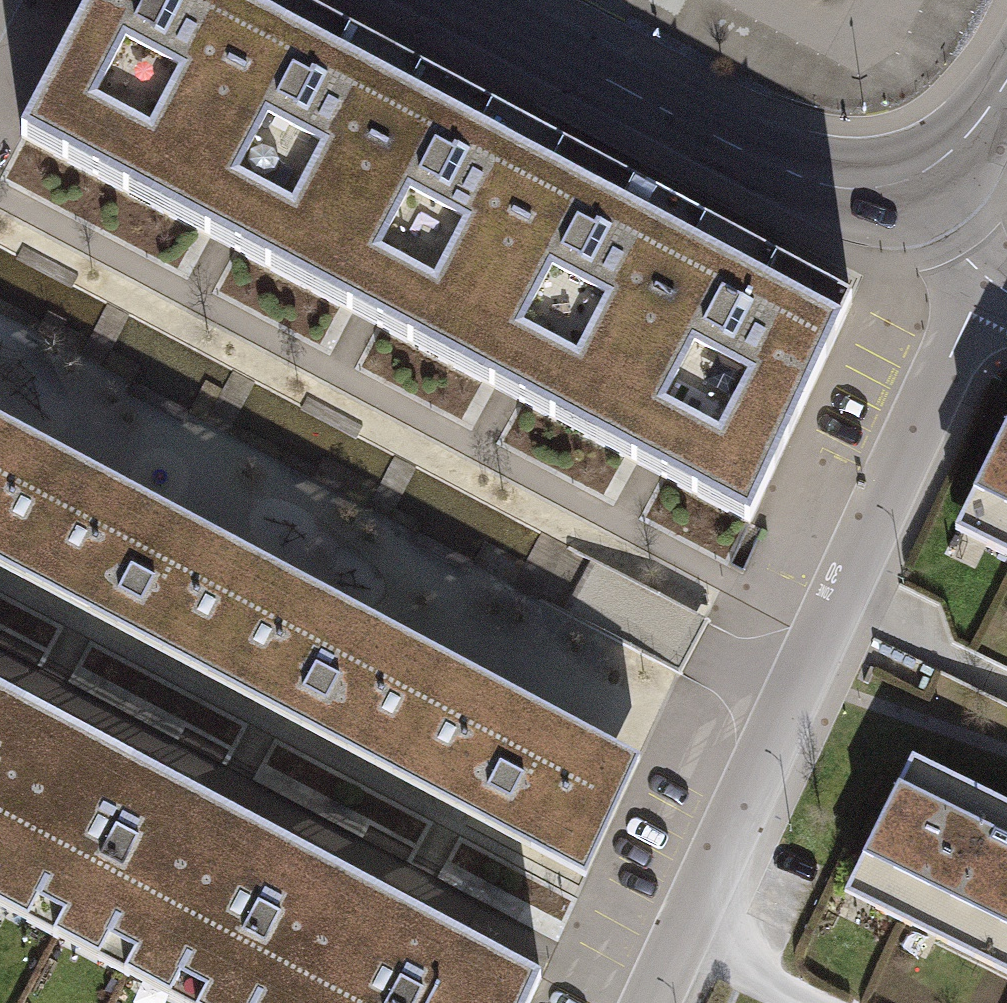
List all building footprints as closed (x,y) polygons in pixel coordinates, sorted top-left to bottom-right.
[(164,199),(270,0),(86,0),(20,123),(164,199)] [(307,275),(418,67),(292,0),(270,0),(164,199),(307,275)] [(307,275),(451,351),(562,143),(418,67),(307,275)] [(451,351),(594,427),(706,219),(562,143),(451,351)] [(594,427),(738,503),(849,295),(706,219),(594,427)] [(22,579),(79,469),(0,427),(0,568),(22,579)] [(956,528),(1006,553),(1006,427),(956,528)] [(22,579),(209,676),(266,566),(79,469),(22,579)] [(209,676),(396,772),(453,663),(266,566),(209,676)] [(396,772),(583,869),(640,759),(453,663),(396,772)] [(72,737),(0,698),(0,872),(72,737)] [(0,872),(0,906),(58,937),(125,973),(212,811),(72,737),(0,872)] [(913,755),(845,890),(904,920),(1006,971),(1006,802),(913,755)] [(125,973),(183,1002),(292,1002),(355,887),(212,811),(125,973)] [(292,1002),(529,1002),(539,985),(355,887),(292,1002)]
